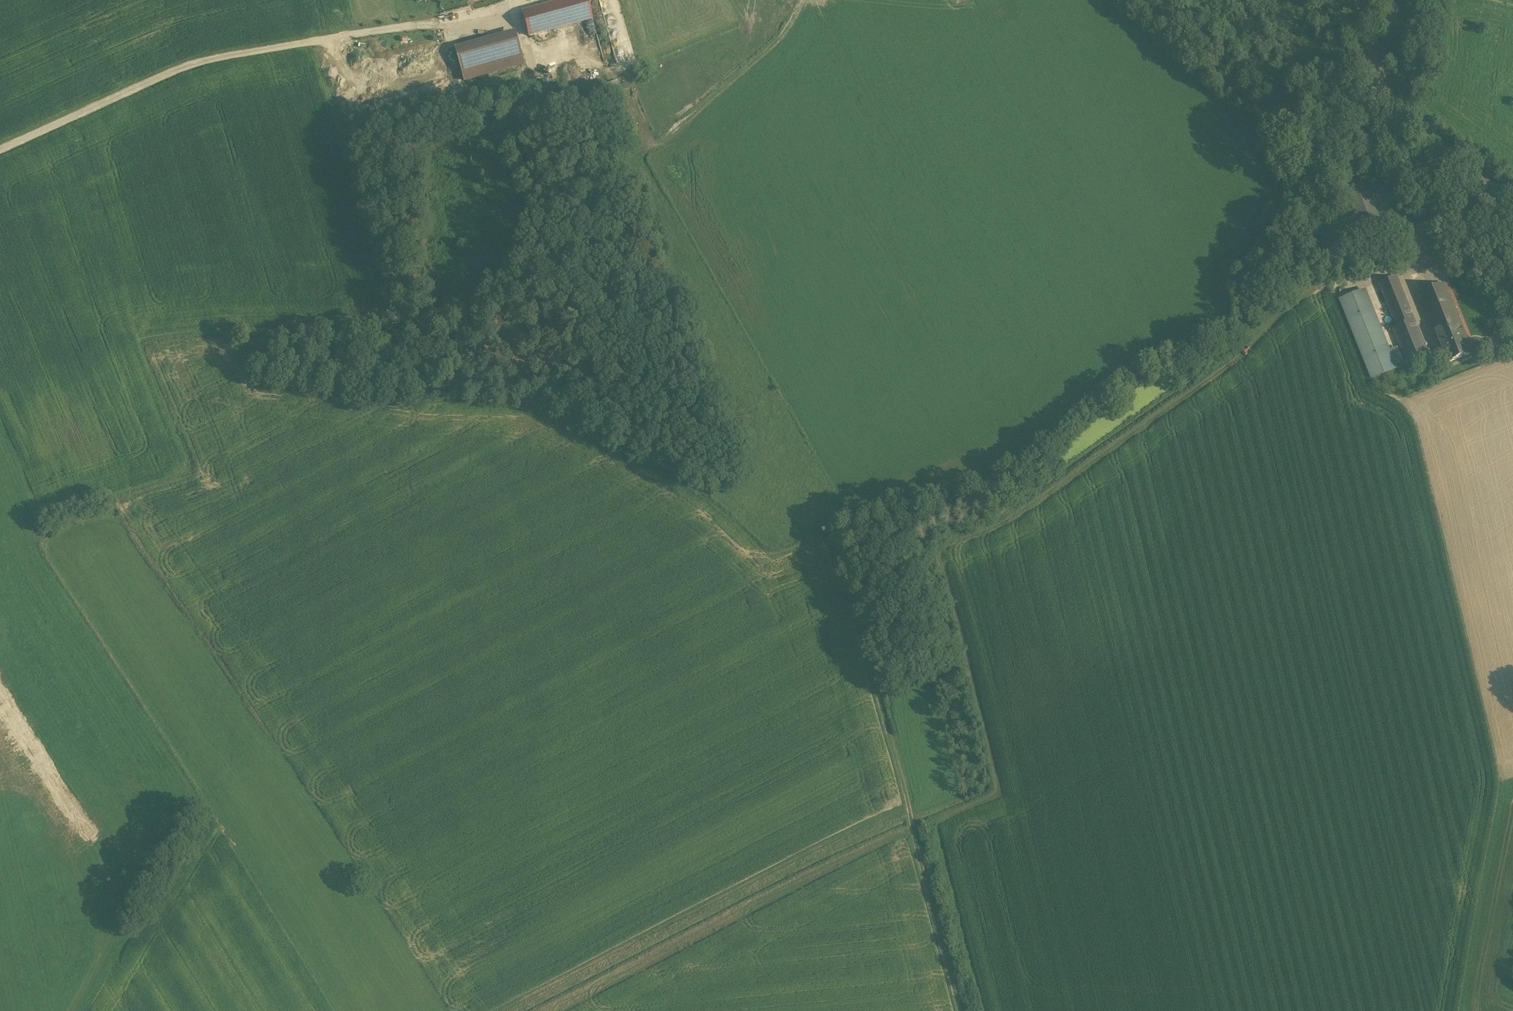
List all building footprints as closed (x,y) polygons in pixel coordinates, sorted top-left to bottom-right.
[(522,12),(529,36),(591,19),(586,0),(567,0),(522,12)] [(514,32),(455,49),(464,81),(523,64),(514,32)] [(572,57),(554,59),(556,73),(573,71),(572,57)] [(1366,185),(1337,196),(1357,247),(1386,236),(1366,185)] [(1396,278),(1380,284),(1397,327),(1394,329),(1408,364),(1427,356),(1396,278)] [(1419,295),(1434,332),(1459,321),(1445,285),(1419,295)] [(1364,291),(1340,301),(1371,379),(1396,369),(1364,291)] [(1459,321),(1434,332),(1447,363),(1472,353),(1459,321)]
